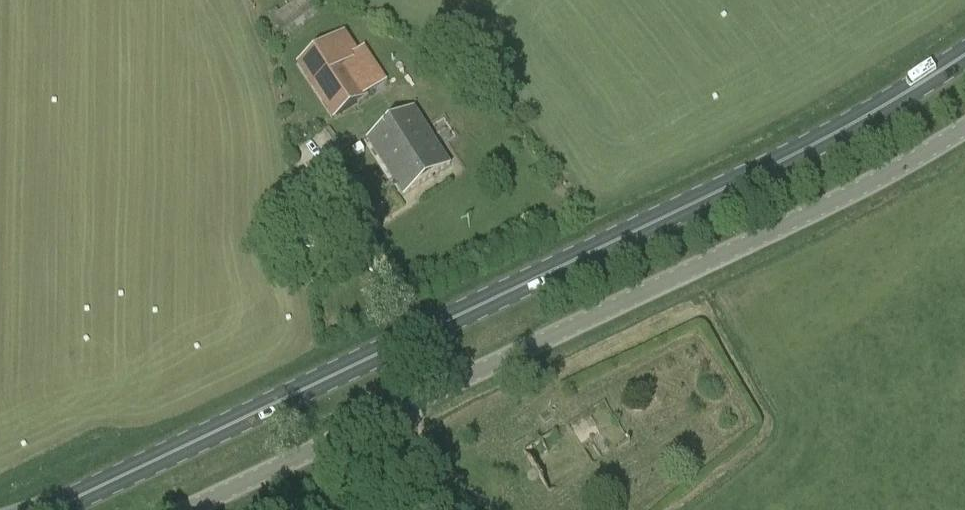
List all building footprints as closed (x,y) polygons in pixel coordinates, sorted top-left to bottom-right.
[(271,18),(285,38),(318,15),(308,0),(298,0),(271,18)] [(346,31),(297,63),(334,119),(370,95),(346,59),(359,51),(346,31)] [(451,165),(414,110),(368,141),(404,196),(451,165)]
